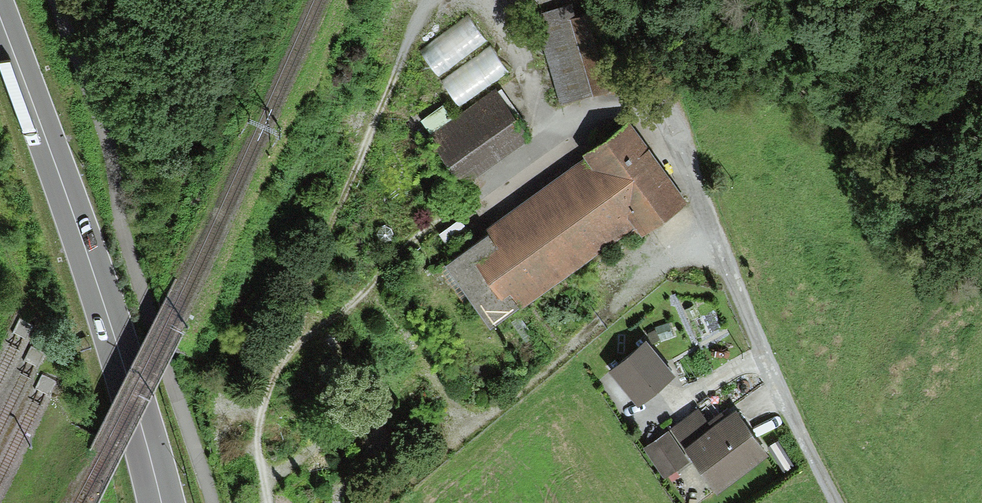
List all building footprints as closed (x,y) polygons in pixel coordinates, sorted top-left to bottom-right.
[(537,15),(562,99),(619,83),(598,12),(574,19),(570,6),(537,15)] [(462,106),(514,71),(495,43),(494,44),(475,15),(424,49),(462,106)] [(464,181),(535,134),(503,86),(432,134),(464,181)] [(774,106),(778,113),(791,105),(787,98),(774,106)] [(683,199),(628,121),(586,150),(590,156),(492,225),(494,227),(449,259),(491,318),(518,299),(521,302),(636,221),(641,228),(683,199)] [(673,371),(645,338),(610,367),(638,400),(673,371)] [(766,451),(735,408),(688,443),(718,485),(766,451)] [(687,458),(668,430),(645,446),(665,473),(687,458)]
